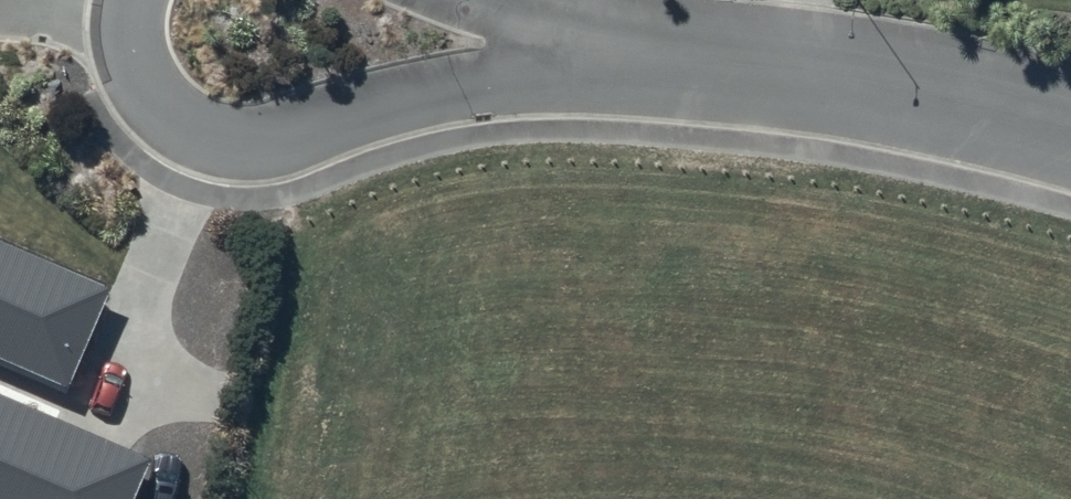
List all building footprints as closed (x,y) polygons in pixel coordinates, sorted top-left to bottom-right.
[(0,237),(0,361),(62,387),(107,282),(0,237)] [(145,459),(0,397),(0,498),(128,498),(145,459)]
